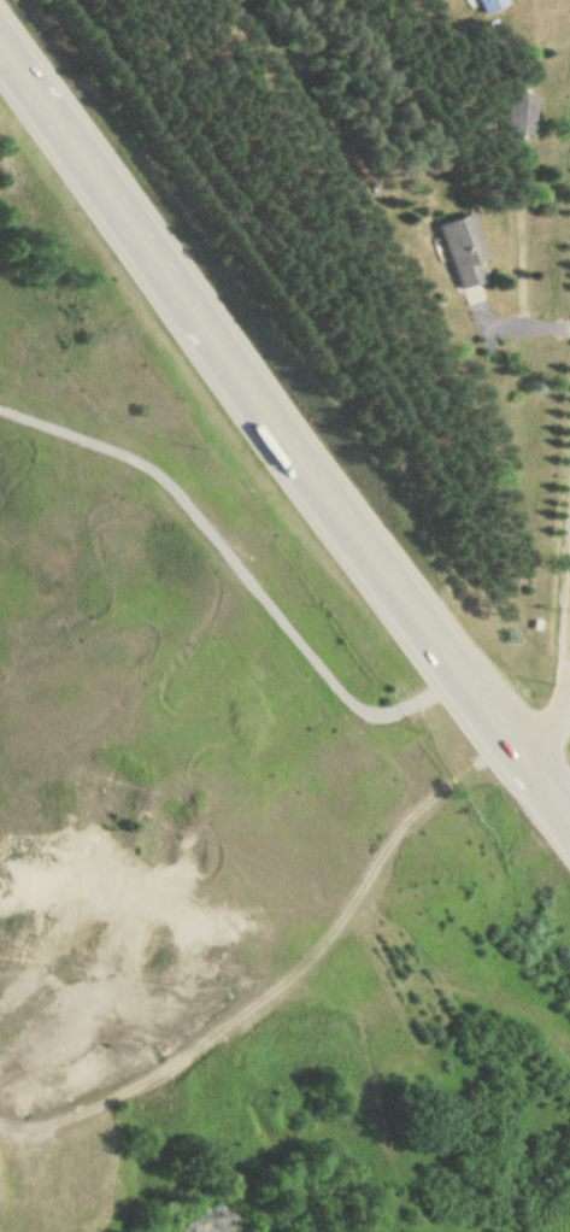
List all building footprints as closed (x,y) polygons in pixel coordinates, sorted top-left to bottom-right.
[(511,0),(479,0),(486,15),(512,2),(511,0)] [(510,135),(539,135),(539,91),(510,91),(510,135)] [(478,214),(439,225),(458,291),(487,282),(482,263),(492,260),(478,214)]
